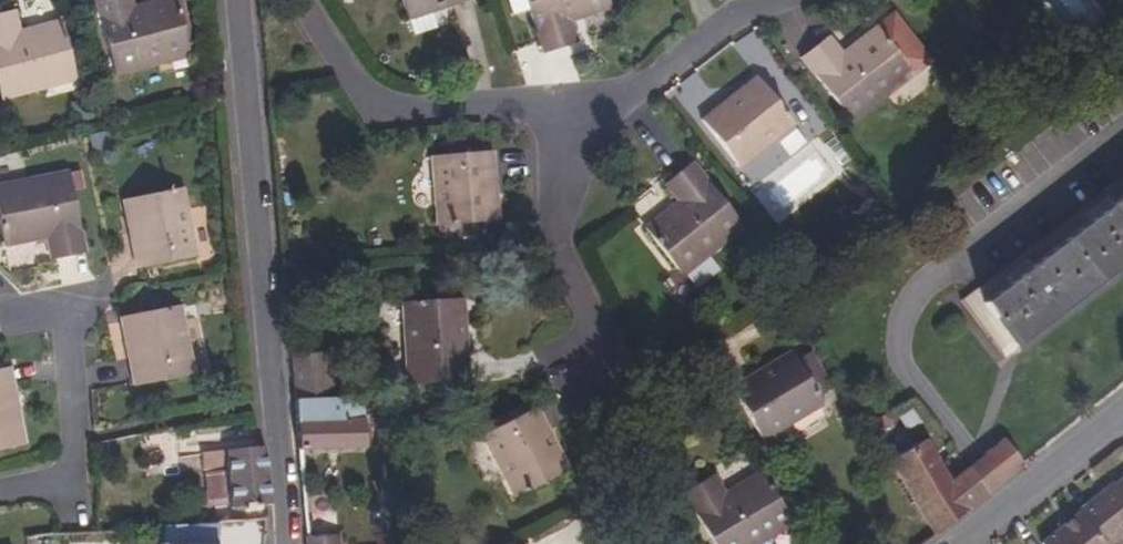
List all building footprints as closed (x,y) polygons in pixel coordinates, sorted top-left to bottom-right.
[(159,65),(157,56),(189,47),(177,0),(170,0),(134,9),(132,0),(96,0),(116,76),(159,65)] [(157,56),(159,65),(198,55),(184,0),(177,0),(189,47),(157,56)] [(408,16),(447,4),(448,6),(467,0),(402,0),(408,16)] [(608,0),(527,0),(544,53),(577,43),(570,21),(611,8),(608,0)] [(45,90),(43,80),(75,72),(62,22),(20,32),(13,11),(0,14),(0,93),(2,100),(45,90)] [(853,123),(887,96),(880,87),(907,66),(876,27),(843,53),(829,36),(802,57),(853,123)] [(907,66),(880,87),(887,96),(913,74),(907,66)] [(75,72),(43,80),(45,90),(77,82),(75,72)] [(724,101),(702,118),(739,166),(793,124),(758,80),(727,104),(724,101)] [(492,152),(433,156),(439,226),(495,222),(492,181),(495,180),(492,152)] [(646,228),(678,269),(704,249),(710,255),(744,228),(693,163),(666,183),(680,201),(646,228)] [(25,181),(26,189),(0,194),(0,220),(6,248),(48,239),(52,260),(85,254),(69,172),(25,181)] [(963,301),(1005,357),(1122,266),(1122,176),(963,301)] [(26,189),(25,181),(0,186),(0,194),(26,189)] [(128,200),(135,241),(132,241),(138,269),(197,257),(184,189),(128,200)] [(710,255),(704,249),(678,269),(684,276),(710,255)] [(460,299),(404,303),(409,385),(468,382),(465,340),(462,340),(460,299)] [(125,319),(133,357),(128,358),(134,387),(194,375),(181,307),(125,319)] [(324,353),(292,355),(296,399),(327,399),(324,353)] [(330,353),(324,353),(327,399),(333,399),(330,353)] [(757,375),(734,389),(764,440),(822,405),(794,356),(758,377),(757,375)] [(2,370),(10,414),(18,413),(10,368),(2,370)] [(18,413),(10,414),(2,370),(0,370),(0,451),(24,447),(18,413)] [(300,451),(366,448),(363,398),(333,399),(327,399),(296,399),(300,451)] [(537,407),(483,435),(517,497),(566,471),(547,436),(551,434),(537,407)] [(1024,465),(1005,439),(978,459),(967,467),(989,493),(999,485),(1024,465)] [(936,535),(989,493),(967,467),(951,479),(927,440),(892,462),(936,535)] [(266,447),(260,447),(204,453),(206,470),(228,468),(233,508),(267,506),(270,505),(266,451),(266,447)] [(765,541),(760,532),(787,515),(762,473),(726,495),(714,475),(685,493),(715,543),(759,543),(765,541)] [(1080,514),(1105,543),(1109,543),(1122,533),(1122,480),(1080,514)] [(1080,514),(1042,543),(1105,543),(1080,514)] [(760,532),(765,541),(793,524),(787,515),(760,532)] [(220,525),(166,529),(165,543),(219,543),(220,525)] [(309,543),(340,543),(339,534),(308,537),(309,543)]
